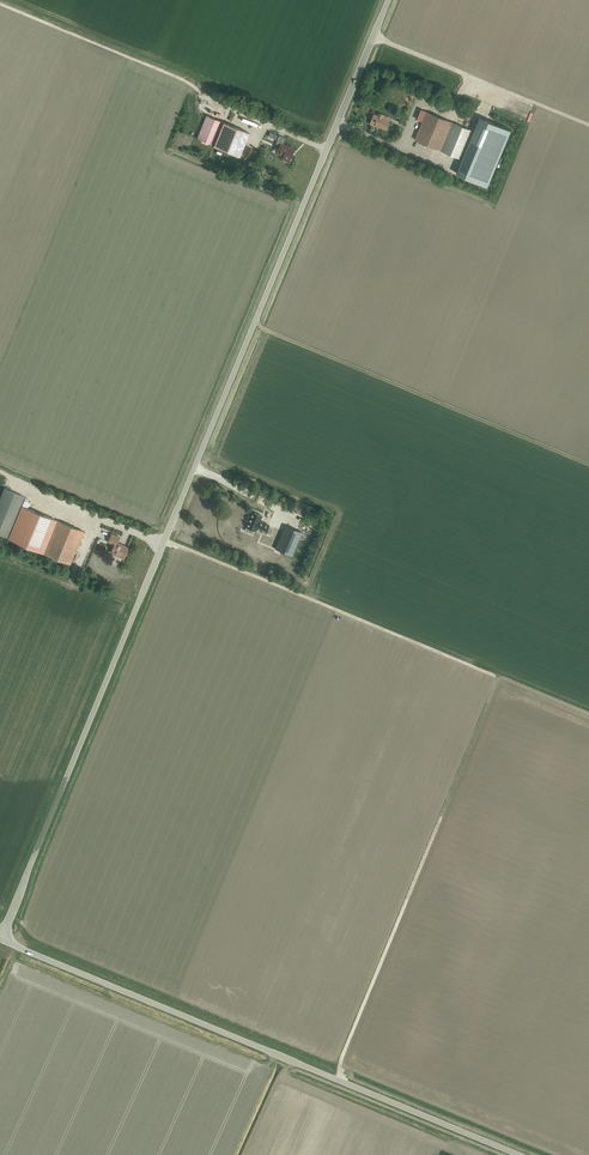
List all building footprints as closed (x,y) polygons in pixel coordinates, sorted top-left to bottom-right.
[(415,139),(439,150),(451,122),(426,112),(415,139)] [(386,130),(390,120),(382,117),(384,115),(379,113),(378,115),(374,114),(370,123),(386,130)] [(197,138),(214,145),(223,122),(206,115),(197,138)] [(480,117),(457,173),(488,186),(511,130),(480,117)] [(223,122),(214,145),(239,156),(249,133),(223,122)] [(460,158),(472,131),(451,122),(439,150),(460,158)] [(288,162),(294,149),(282,144),(285,138),(279,135),(276,141),(280,143),(276,154),(282,157),(282,159),(288,162)] [(24,496),(4,488),(0,498),(0,533),(8,536),(21,505),(24,496)] [(21,505),(8,536),(7,538),(44,553),(58,521),(21,505)] [(204,508),(199,520),(213,526),(218,514),(204,508)] [(265,533),(266,533),(269,526),(269,525),(260,521),(262,516),(252,512),(250,517),(249,516),(247,521),(248,522),(246,526),(246,527),(256,530),(256,529),(265,533)] [(231,520),(229,525),(236,529),(238,523),(231,520)] [(44,553),(70,564),(84,531),(58,521),(44,553)] [(302,532),(285,525),(275,548),(292,555),(302,532)] [(121,557),(121,558),(124,559),(129,547),(117,543),(119,537),(111,533),(108,542),(114,544),(111,552),(121,557)]
